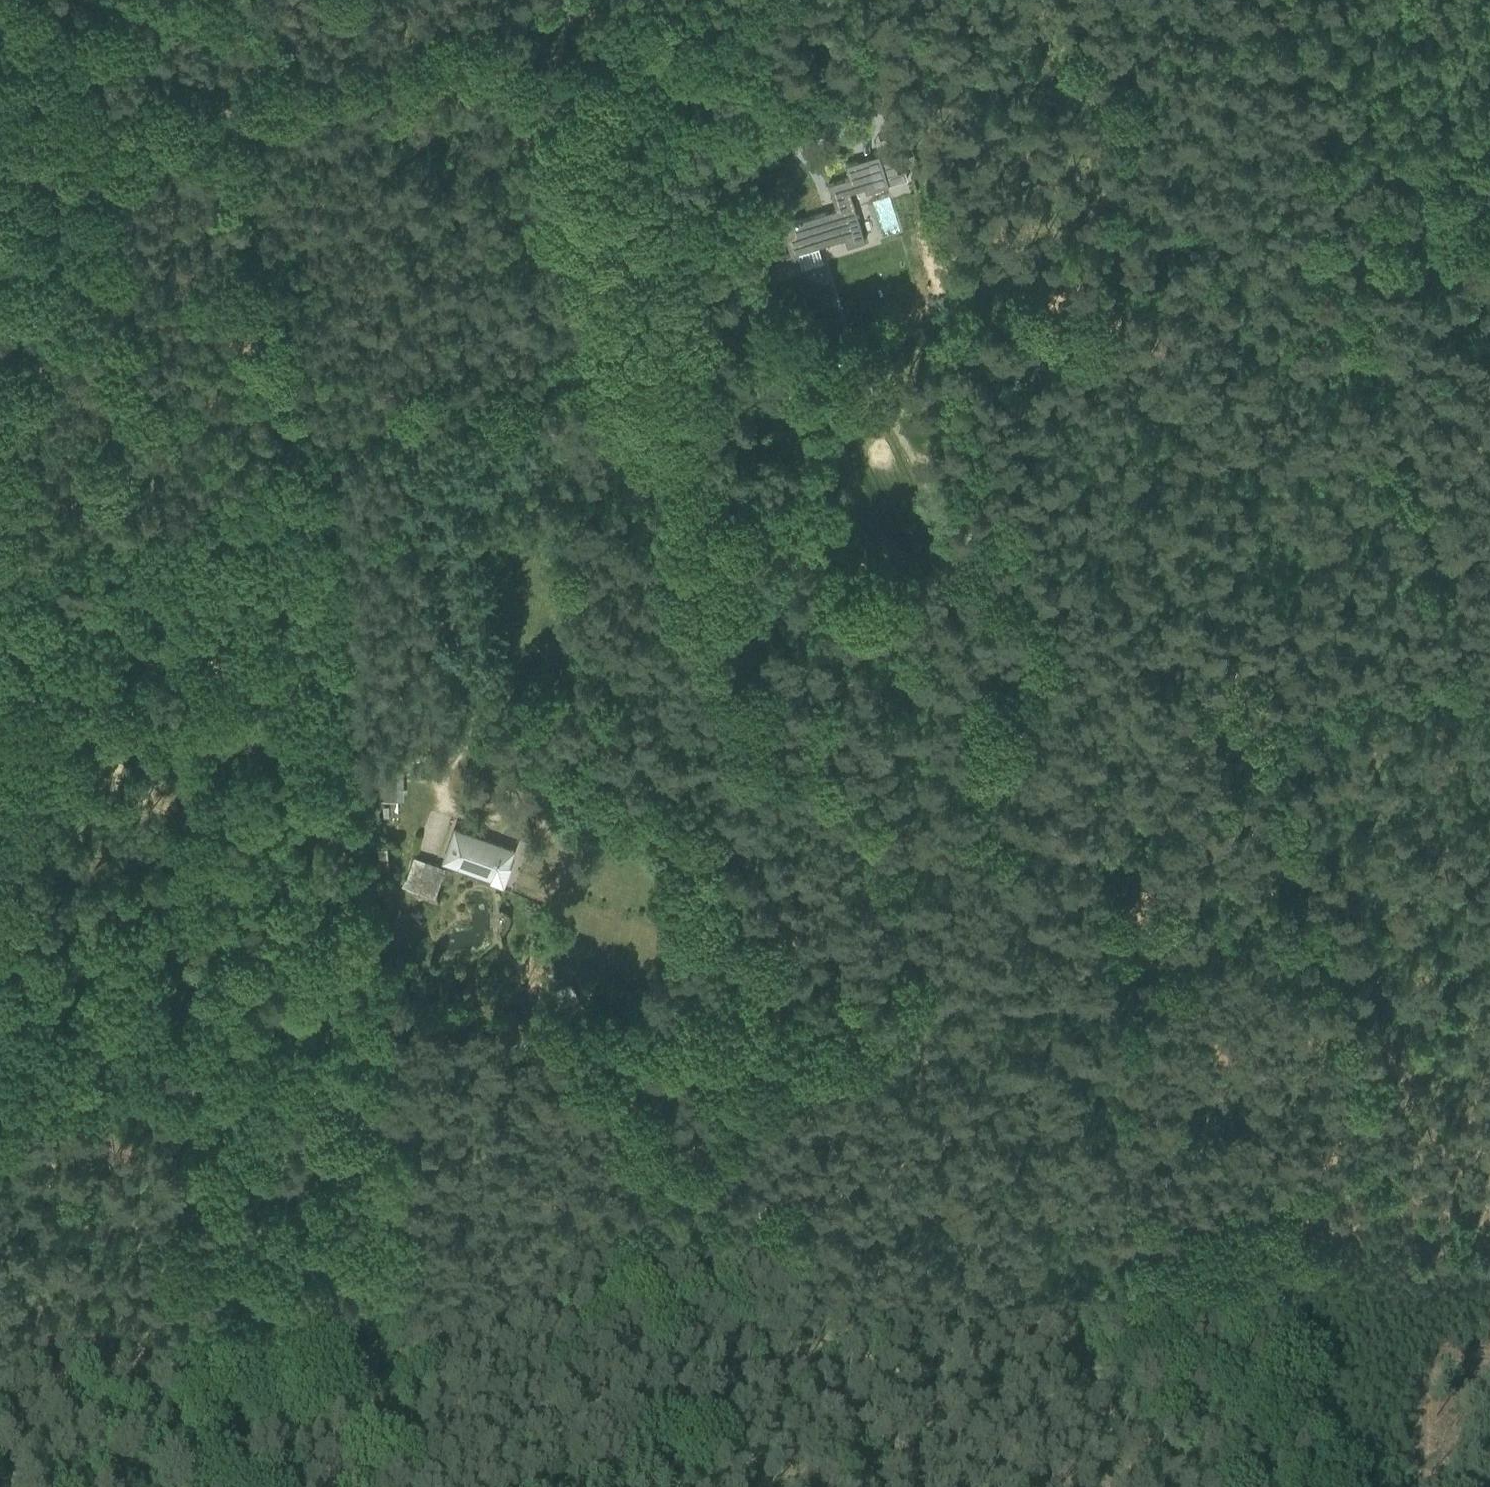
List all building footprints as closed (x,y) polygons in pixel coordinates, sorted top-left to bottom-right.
[(782,226),(790,253),(773,259),(779,277),(803,270),(797,252),(844,238),(847,246),(865,241),(865,239),(864,240),(849,192),(864,187),(865,192),(888,185),(879,154),(845,165),(849,177),(828,184),(835,209),(782,226)] [(904,158),(907,168),(917,165),(913,155),(904,158)] [(511,867),(508,866),(514,849),(454,828),(442,862),(489,880),(488,883),(503,887),(511,867)] [(402,886),(435,897),(444,868),(413,856),(406,874),(402,886)] [(391,896),(380,896),(381,907),(392,906),(391,896)]
